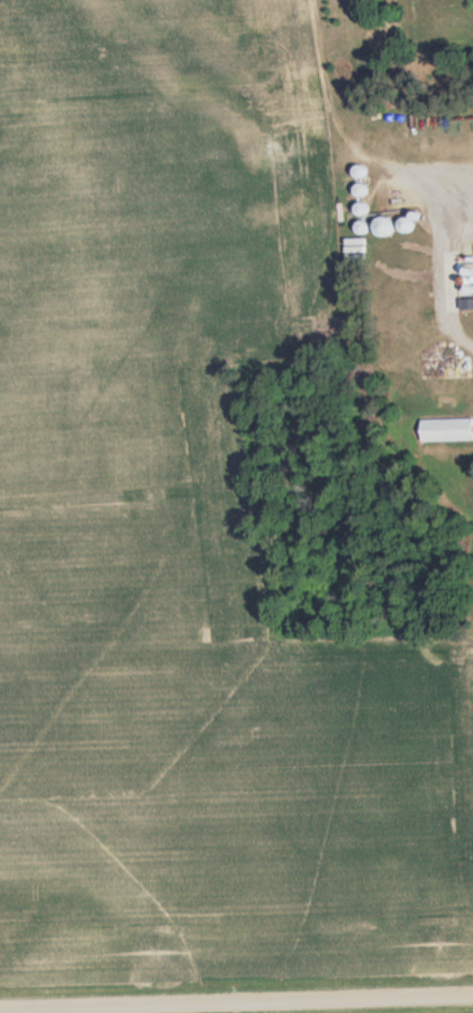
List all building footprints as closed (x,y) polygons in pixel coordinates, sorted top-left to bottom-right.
[(375,234),(389,234),(388,219),(375,219),(375,234)] [(472,309),(472,267),(459,267),(458,295),(458,308),(472,309)] [(471,418),(420,418),(420,440),(471,440),(471,418)]
